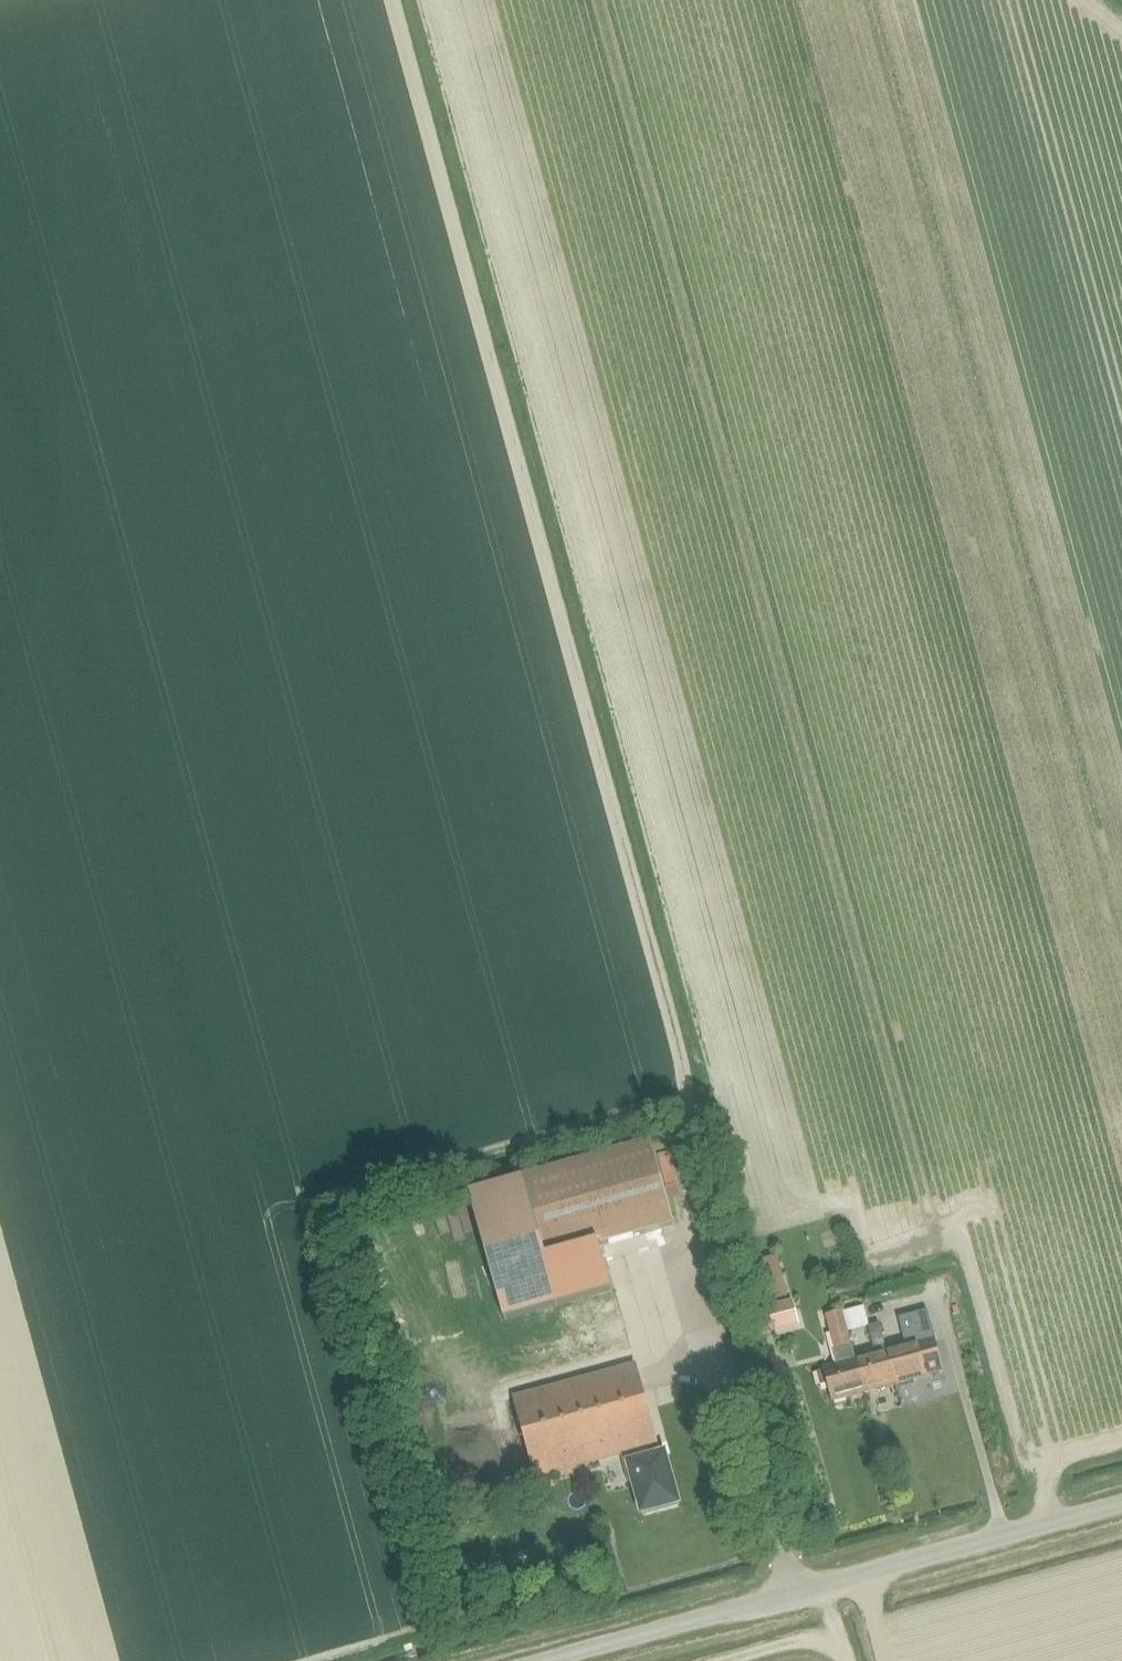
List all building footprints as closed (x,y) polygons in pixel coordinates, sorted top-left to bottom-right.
[(651,1144),(524,1180),(547,1262),(559,1306),(612,1292),(599,1247),(674,1226),(651,1144)] [(547,1262),(524,1180),(468,1196),(504,1322),(559,1306),(547,1262)] [(790,1295),(782,1264),(762,1269),(770,1300),(790,1295)] [(886,1353),(894,1385),(925,1377),(926,1377),(926,1376),(942,1372),(933,1339),(935,1338),(928,1311),(898,1319),(906,1347),(886,1352),(886,1353)] [(855,1361),(842,1313),(825,1317),(834,1351),(837,1351),(841,1365),(824,1369),(823,1369),(824,1372),(817,1374),(820,1386),(827,1384),(832,1402),(833,1402),(863,1393),(854,1361),(855,1361)] [(576,1334),(610,1326),(607,1315),(574,1322),(576,1334)] [(777,1338),(803,1331),(799,1316),(773,1323),(777,1338)] [(886,1353),(886,1352),(879,1324),(867,1328),(875,1355),(855,1361),(854,1361),(863,1393),(894,1385),(886,1353)] [(585,1352),(616,1346),(614,1332),(582,1339),(585,1352)] [(536,1480),(620,1456),(657,1446),(635,1366),(514,1399),(536,1480)] [(766,1397),(773,1395),(770,1384),(763,1386),(766,1397)] [(677,1505),(664,1456),(660,1457),(657,1446),(620,1456),(628,1485),(634,1484),(642,1515),(677,1505)]
